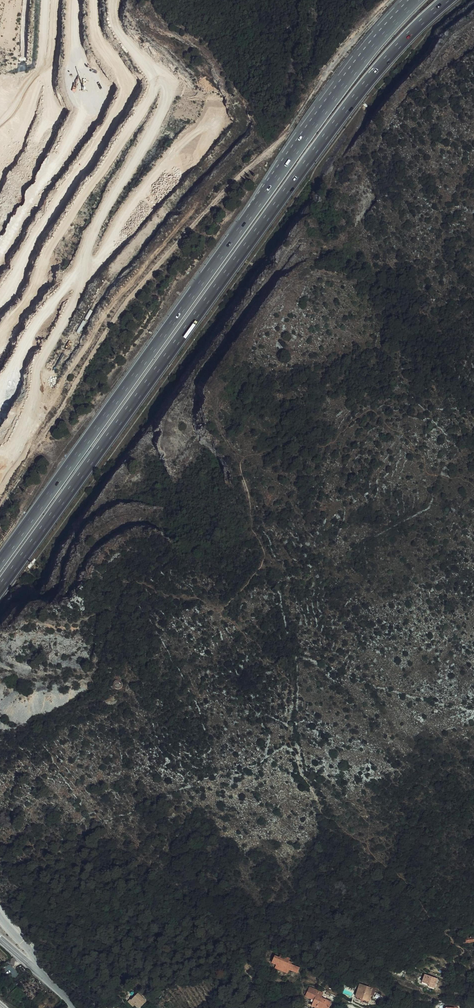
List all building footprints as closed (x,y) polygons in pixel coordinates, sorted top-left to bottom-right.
[(111,687),(111,689),(110,690),(112,693),(113,692),(114,693),(115,693),(117,693),(118,692),(119,691),(120,690),(121,688),(121,687),(120,685),(119,684),(118,683),(117,683),(115,683),(113,684),(112,685),(112,686),(111,687)] [(464,939),(467,939),(467,938),(470,938),(470,932),(467,933),(467,930),(464,930),(464,932),(459,933),(460,939),(464,939)] [(265,962),(264,966),(269,967),(283,971),(291,973),(292,968),(285,965),(285,964),(282,963),(282,960),(272,957),(271,960),(266,958),(265,962)] [(433,976),(421,971),(418,979),(425,981),(424,983),(430,985),(433,976)] [(359,995),(358,996),(366,999),(368,992),(367,992),(369,985),(357,981),(353,993),(359,995)] [(308,1002),(310,1003),(314,1005),(319,1007),(322,1007),(324,1007),(327,999),(316,996),(318,991),(304,986),(301,996),(309,999),(308,1002)] [(136,1007),(140,1007),(148,1000),(139,991),(129,1001),(136,1007)]
